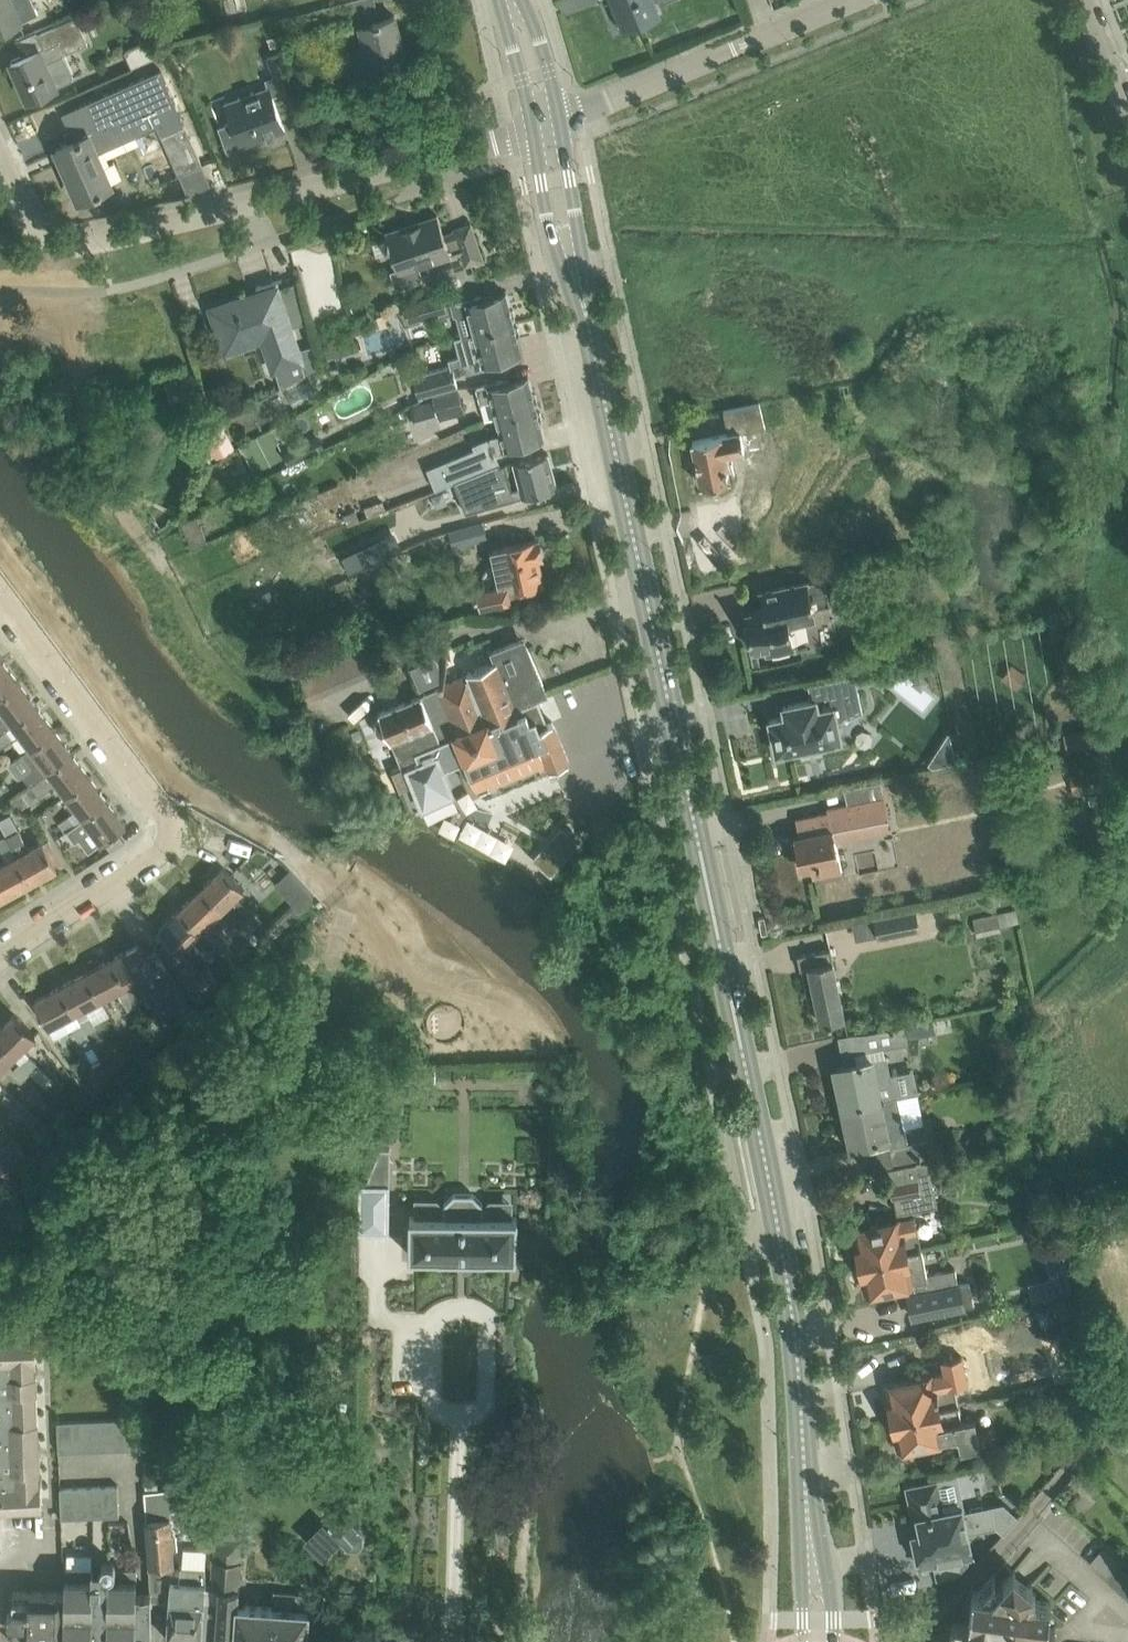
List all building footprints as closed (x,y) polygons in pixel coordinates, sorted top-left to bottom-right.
[(13,24),(21,21),(38,13),(32,0),(0,0),(0,30),(13,24)] [(294,35),(351,20),(358,44),(347,47),(355,77),(390,68),(387,57),(404,52),(394,15),(380,19),(375,0),(350,0),(275,20),(281,39),(294,35)] [(625,24),(624,24),(625,26),(659,12),(658,10),(653,0),(615,0),(625,24)] [(69,51),(88,43),(76,16),(58,24),(38,33),(44,47),(11,61),(28,98),(48,89),(56,86),(73,78),(63,54),(69,51)] [(148,59),(149,60),(160,55),(153,38),(125,51),(132,66),(148,59)] [(273,75),(280,93),(300,86),(286,49),(266,57),(273,75)] [(152,67),(149,60),(148,59),(132,66),(135,74),(152,67)] [(62,145),(56,147),(62,160),(60,161),(59,161),(59,163),(62,161),(79,198),(98,190),(98,191),(103,189),(102,188),(111,184),(97,153),(166,121),(170,129),(184,123),(178,108),(160,69),(63,112),(75,140),(63,144),(61,144),(62,145)] [(232,121),(219,126),(227,150),(226,150),(226,152),(268,136),(268,138),(269,137),(268,134),(275,132),(276,135),(277,134),(276,133),(285,130),(272,96),(280,93),(273,75),(265,78),(268,86),(251,92),(225,102),(228,111),(232,121)] [(170,129),(160,134),(178,174),(172,177),(172,178),(173,177),(180,174),(202,164),(184,123),(170,129)] [(385,239),(387,245),(395,270),(392,271),(396,283),(401,286),(418,280),(421,275),(419,270),(421,269),(420,266),(461,252),(466,264),(483,258),(471,223),(454,228),(455,232),(445,235),(437,214),(435,215),(436,218),(406,229),(405,225),(385,232),(387,239),(385,239)] [(275,282),(287,278),(287,277),(256,287),(258,292),(212,307),(220,328),(225,347),(262,334),(274,367),(274,366),(275,369),(301,360),(298,353),(290,328),(277,289),(275,282)] [(478,295),(453,302),(462,336),(514,322),(506,292),(487,297),(486,293),(478,295)] [(420,318),(447,311),(442,293),(405,304),(405,302),(394,308),(404,325),(421,321),(420,318)] [(458,355),(448,358),(450,365),(452,364),(455,374),(462,372),(471,370),(496,363),(504,361),(503,357),(522,352),(514,322),(462,336),(461,336),(454,338),(458,355)] [(427,368),(411,372),(417,396),(422,395),(422,396),(432,393),(433,393),(458,387),(455,374),(452,364),(450,365),(428,370),(427,368)] [(177,376),(164,380),(170,400),(183,396),(177,376)] [(497,416),(536,406),(528,376),(510,381),(509,377),(500,379),(476,385),(480,401),(484,420),(497,416)] [(433,393),(432,393),(439,418),(439,419),(465,413),(458,387),(433,393)] [(701,484),(723,479),(729,478),(729,476),(735,474),(731,452),(745,449),(741,430),(765,425),(760,402),(724,410),(729,433),(692,440),(701,484)] [(475,448),(446,460),(454,480),(499,463),(496,453),(527,445),(526,441),(544,436),(536,406),(497,416),(501,434),(489,437),(474,444),(475,448)] [(216,458),(234,448),(221,425),(217,427),(203,434),(199,435),(196,450),(194,470),(216,458)] [(289,466),(296,462),(296,461),(309,454),(310,455),(326,448),(319,433),(282,451),(289,466)] [(499,463),(454,480),(455,483),(460,480),(462,486),(459,488),(467,507),(465,508),(466,510),(515,498),(514,497),(522,495),(523,496),(557,487),(548,453),(527,458),(514,462),(520,487),(513,489),(506,462),(499,464),(499,463)] [(383,500),(364,508),(367,514),(386,507),(383,500)] [(355,512),(342,517),(344,523),(358,518),(355,512)] [(488,538),(484,521),(448,531),(453,548),(488,538)] [(517,543),(493,548),(497,564),(488,566),(481,577),(483,588),(478,589),(481,604),(513,597),(511,589),(522,587),(544,582),(539,558),(542,557),(538,539),(517,543)] [(372,541),(342,555),(350,572),(380,558),(372,541)] [(854,566),(832,570),(836,588),(857,584),(854,566)] [(759,647),(760,653),(801,645),(803,653),(833,647),(825,610),(821,610),(820,605),(829,603),(824,577),(760,591),(763,607),(747,611),(749,625),(744,626),(748,645),(754,644),(754,648),(759,647)] [(271,593),(261,599),(265,608),(276,602),(271,593)] [(377,720),(375,725),(378,733),(383,735),(388,733),(399,758),(415,751),(440,739),(441,739),(458,732),(517,708),(515,704),(540,695),(547,692),(527,645),(524,647),(520,639),(500,648),(492,651),(496,661),(467,673),(468,675),(423,694),(380,712),(382,718),(377,720)] [(19,682),(2,659),(0,660),(0,697),(19,682)] [(437,659),(411,669),(421,691),(446,681),(437,659)] [(1017,689),(1028,673),(1012,662),(1001,678),(1017,689)] [(856,679),(863,678),(862,671),(855,672),(827,678),(827,679),(830,679),(834,696),(831,697),(833,705),(819,708),(818,707),(816,698),(811,699),(783,705),(784,707),(786,715),(770,719),(776,752),(802,746),(805,749),(809,750),(815,748),(818,746),(820,743),(841,738),(838,721),(863,711),(856,679)] [(37,706),(19,682),(0,697),(0,707),(5,713),(0,717),(0,733),(37,706)] [(415,751),(399,758),(402,765),(406,763),(414,782),(423,804),(453,792),(443,767),(465,758),(477,786),(478,785),(546,757),(551,768),(569,760),(553,721),(547,723),(536,697),(540,695),(515,704),(517,708),(458,732),(441,739),(440,739),(415,751)] [(55,729),(37,706),(0,733),(0,744),(1,746),(19,733),(30,747),(55,729)] [(1111,742),(1107,724),(1063,733),(1067,751),(1111,742)] [(30,747),(21,753),(31,766),(23,772),(31,784),(50,772),(73,754),(55,729),(30,747)] [(50,772),(31,784),(39,794),(57,781),(66,794),(90,776),(73,754),(50,772)] [(402,765),(392,770),(400,788),(414,782),(406,763),(402,765)] [(1074,794),(1103,788),(1099,767),(1069,774),(1074,794)] [(84,816),(107,800),(90,776),(66,794),(77,809),(83,817),(84,816)] [(29,802),(22,791),(11,799),(18,809),(29,802)] [(847,824),(888,816),(884,796),(847,803),(827,807),(828,811),(796,818),(799,834),(794,835),(801,868),(811,866),(813,875),(834,871),(842,869),(836,840),(850,837),(847,824)] [(76,822),(66,829),(75,841),(92,828),(102,842),(116,831),(125,824),(107,800),(84,816),(83,817),(76,822)] [(0,815),(0,825),(5,834),(5,835),(18,828),(9,810),(0,815)] [(64,831),(76,822),(70,814),(58,823),(64,831)] [(561,827),(534,858),(545,868),(573,837),(561,827)] [(16,855),(31,881),(58,867),(43,840),(29,848),(18,828),(5,835),(12,847),(16,855)] [(0,837),(0,848),(3,852),(12,847),(5,835),(5,834),(0,837)] [(31,881),(16,855),(7,860),(0,864),(0,885),(5,895),(31,881)] [(246,918),(229,901),(237,894),(244,887),(223,866),(201,887),(231,918),(238,926),(246,918)] [(274,886),(292,905),(301,915),(316,901),(289,872),(274,886)] [(201,887),(180,908),(221,950),(228,957),(234,951),(227,944),(231,940),(220,929),(231,918),(201,887)] [(987,906),(1001,904),(999,893),(985,896),(987,906)] [(292,905),(276,920),(285,930),(301,915),(292,905)] [(179,950),(192,937),(212,958),(221,950),(180,908),(159,928),(172,942),(179,950)] [(973,918),(977,936),(1002,930),(1000,923),(1018,919),(1016,908),(973,918)] [(877,938),(921,929),(917,909),(873,917),(874,919),(877,936),(877,938)] [(276,920),(253,941),(257,945),(262,951),(285,930),(276,920)] [(139,943),(113,958),(127,983),(130,989),(135,1000),(152,991),(161,1009),(163,1008),(170,1004),(177,1015),(179,1019),(194,1005),(167,967),(155,950),(146,955),(139,943)] [(257,945),(247,954),(252,960),(262,951),(257,945)] [(820,1022),(842,1017),(845,1017),(830,948),(797,955),(800,968),(809,966),(820,1022)] [(236,966),(228,957),(218,966),(226,975),(236,966)] [(87,971),(101,997),(116,989),(127,983),(113,958),(87,971)] [(221,983),(207,963),(197,970),(190,959),(188,960),(176,970),(199,1001),(221,983)] [(61,985),(86,1030),(97,1052),(113,1043),(101,1022),(95,1025),(89,1015),(105,1006),(101,997),(87,971),(61,985)] [(76,1036),(86,1030),(61,985),(34,1000),(45,1019),(48,1025),(66,1016),(76,1036)] [(135,1000),(130,989),(119,994),(128,1010),(137,1004),(138,1004),(135,1000)] [(169,1019),(177,1015),(170,1004),(163,1008),(169,1019)] [(30,1029),(15,1013),(0,1028),(0,1041),(14,1056),(19,1061),(30,1072),(39,1064),(22,1047),(23,1047),(35,1034),(30,1029)] [(884,1048),(918,1040),(915,1022),(866,1032),(870,1051),(884,1048)] [(14,1056),(0,1041),(0,1069),(6,1063),(14,1056)] [(843,1106),(895,1095),(887,1055),(885,1055),(872,1058),(862,1060),(844,1064),(841,1065),(844,1081),(838,1082),(843,1106)] [(20,1062),(19,1061),(11,1069),(22,1080),(30,1072),(20,1062)] [(97,1089),(112,1079),(100,1061),(85,1071),(97,1089)] [(908,1142),(904,1127),(898,1094),(895,1095),(843,1106),(847,1129),(854,1128),(857,1144),(861,1143),(888,1137),(891,1137),(896,1162),(927,1156),(931,1155),(928,1138),(912,1142),(912,1141),(910,1141),(908,1142)] [(43,1150),(57,1138),(48,1128),(34,1141),(43,1150)] [(0,1147),(0,1165),(14,1177),(33,1158),(12,1136),(0,1147)] [(389,1230),(390,1149),(379,1149),(365,1186),(359,1185),(359,1230),(389,1230)] [(898,1212),(936,1204),(927,1159),(889,1166),(892,1184),(890,1184),(892,1195),(894,1195),(898,1212)] [(410,1216),(410,1232),(410,1254),(439,1254),(439,1255),(486,1255),(515,1255),(516,1217),(482,1216),(482,1203),(473,1194),(454,1194),(445,1203),(444,1217),(410,1216)] [(860,1260),(920,1248),(914,1216),(853,1228),(860,1260)] [(1071,1291),(1060,1240),(1043,1244),(1050,1277),(1028,1282),(1032,1299),(1071,1291)] [(913,1316),(963,1306),(973,1304),(969,1282),(959,1284),(959,1283),(958,1284),(955,1268),(926,1274),(920,1248),(860,1260),(866,1291),(910,1283),(912,1293),(908,1294),(913,1316)] [(43,1499),(42,1476),(40,1476),(35,1352),(37,1352),(36,1329),(0,1330),(0,1501),(43,1499)] [(892,1416),(959,1402),(956,1385),(968,1382),(962,1355),(942,1359),(945,1372),(886,1385),(892,1416)] [(959,1402),(892,1416),(899,1447),(958,1435),(961,1448),(981,1444),(979,1436),(978,1431),(975,1417),(966,1419),(963,1419),(959,1402)] [(102,1449),(117,1449),(115,1418),(101,1419),(102,1449)] [(117,1449),(131,1448),(130,1418),(115,1418),(117,1449)] [(88,1450),(102,1449),(101,1419),(86,1420),(88,1450)] [(59,1452),(73,1451),(72,1420),(57,1421),(59,1452)] [(86,1420),(72,1420),(73,1451),(88,1450),(86,1420)] [(1004,1533),(1019,1516),(1003,1501),(963,1510),(961,1498),(941,1502),(937,1480),(907,1487),(913,1518),(918,1517),(921,1531),(912,1532),(919,1565),(939,1561),(941,1575),(958,1572),(969,1560),(966,1544),(970,1543),(968,1532),(996,1526),(1004,1533)] [(90,1517),(105,1516),(104,1485),(89,1486),(90,1517)] [(105,1516),(119,1516),(118,1485),(104,1485),(105,1516)] [(61,1518),(76,1517),(75,1486),(60,1487),(61,1518)] [(76,1517),(90,1517),(89,1486),(75,1486),(76,1517)] [(169,1488),(145,1490),(146,1518),(145,1518),(149,1566),(151,1591),(151,1593),(152,1593),(170,1594),(171,1580),(179,1580),(180,1565),(174,1564),(170,1516),(169,1488)] [(347,1517),(334,1529),(348,1545),(357,1546),(363,1540),(362,1531),(347,1517)] [(202,1641),(307,1641),(307,1636),(310,1609),(307,1609),(308,1594),(274,1592),(274,1589),(239,1587),(242,1539),(214,1537),(211,1588),(216,1588),(215,1600),(204,1600),(203,1620),(202,1639),(202,1641)] [(167,1637),(170,1637),(170,1640),(171,1641),(184,1641),(186,1640),(186,1638),(201,1639),(202,1639),(203,1620),(204,1600),(205,1582),(204,1582),(205,1553),(196,1553),(196,1565),(180,1565),(179,1580),(171,1580),(170,1594),(170,1599),(169,1599),(167,1637)] [(64,1641),(136,1641),(136,1629),(152,1629),(151,1607),(151,1598),(151,1593),(151,1591),(136,1590),(136,1567),(116,1567),(115,1565),(114,1563),(113,1561),(110,1560),(108,1560),(106,1560),(104,1561),(102,1563),(101,1565),(101,1567),(96,1567),(92,1567),(88,1567),(68,1566),(66,1566),(65,1585),(65,1592),(64,1641)] [(1030,1583),(1013,1569),(1002,1581),(992,1593),(982,1592),(977,1591),(973,1591),(969,1617),(968,1623),(952,1621),(950,1641),(1054,1641),(1054,1635),(1055,1628),(1047,1627),(1050,1600),(1035,1599),(1036,1593),(1032,1590),(1034,1586),(1030,1583)] [(12,1641),(27,1641),(64,1641),(65,1592),(13,1590),(12,1641)]
